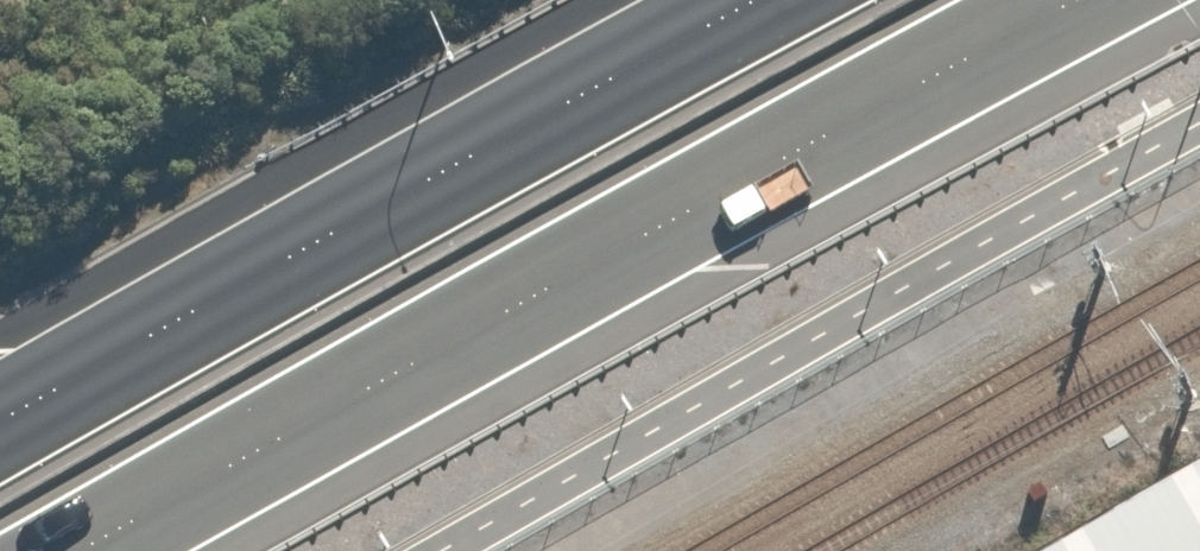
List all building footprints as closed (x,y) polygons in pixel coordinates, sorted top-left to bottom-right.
[(1084,550),(1199,550),(1199,486),(1084,550)]
